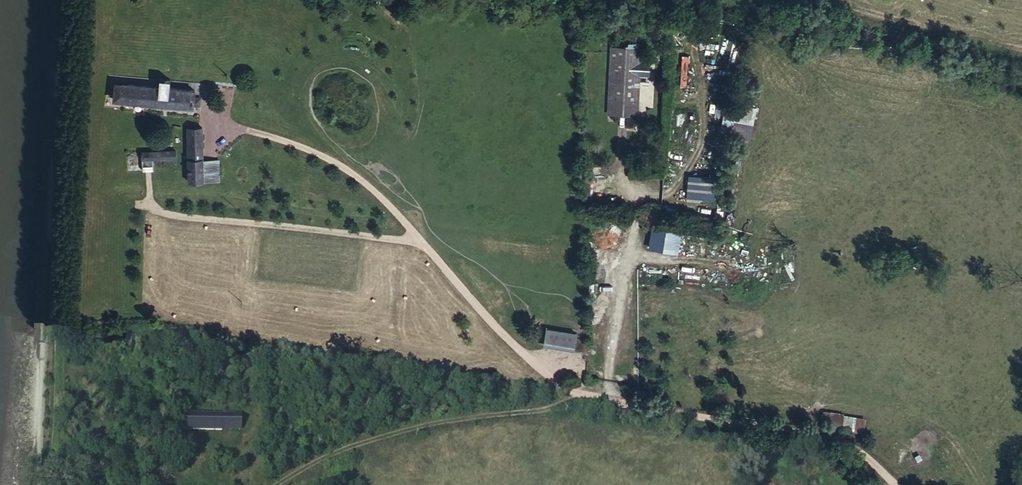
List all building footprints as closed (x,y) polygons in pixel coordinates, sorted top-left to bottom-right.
[(609,55),(607,114),(638,114),(639,57),(609,55)] [(688,85),(690,55),(682,55),(680,85),(688,85)] [(157,95),(126,96),(127,113),(193,112),(193,95),(168,95),(167,87),(157,87),(157,95)] [(126,96),(114,96),(114,113),(127,113),(126,96)] [(755,130),(755,105),(727,106),(728,135),(750,135),(750,130),(755,130)] [(638,114),(607,114),(607,126),(637,127),(638,114)] [(189,131),(190,179),(205,179),(205,156),(204,130),(189,131)] [(219,156),(205,156),(205,179),(219,178),(219,156)] [(181,172),(181,161),(143,162),(144,172),(181,172)] [(705,177),(702,197),(711,199),(714,178),(705,177)] [(688,181),(687,200),(701,201),(702,181),(688,181)] [(679,254),(684,227),(653,221),(649,248),(679,254)] [(547,327),(543,346),(575,352),(579,333),(547,327)] [(844,416),(843,433),(864,435),(866,417),(844,416)] [(225,440),(225,426),(188,425),(187,440),(225,440)] [(244,426),(225,426),(225,440),(244,441),(244,426)]
